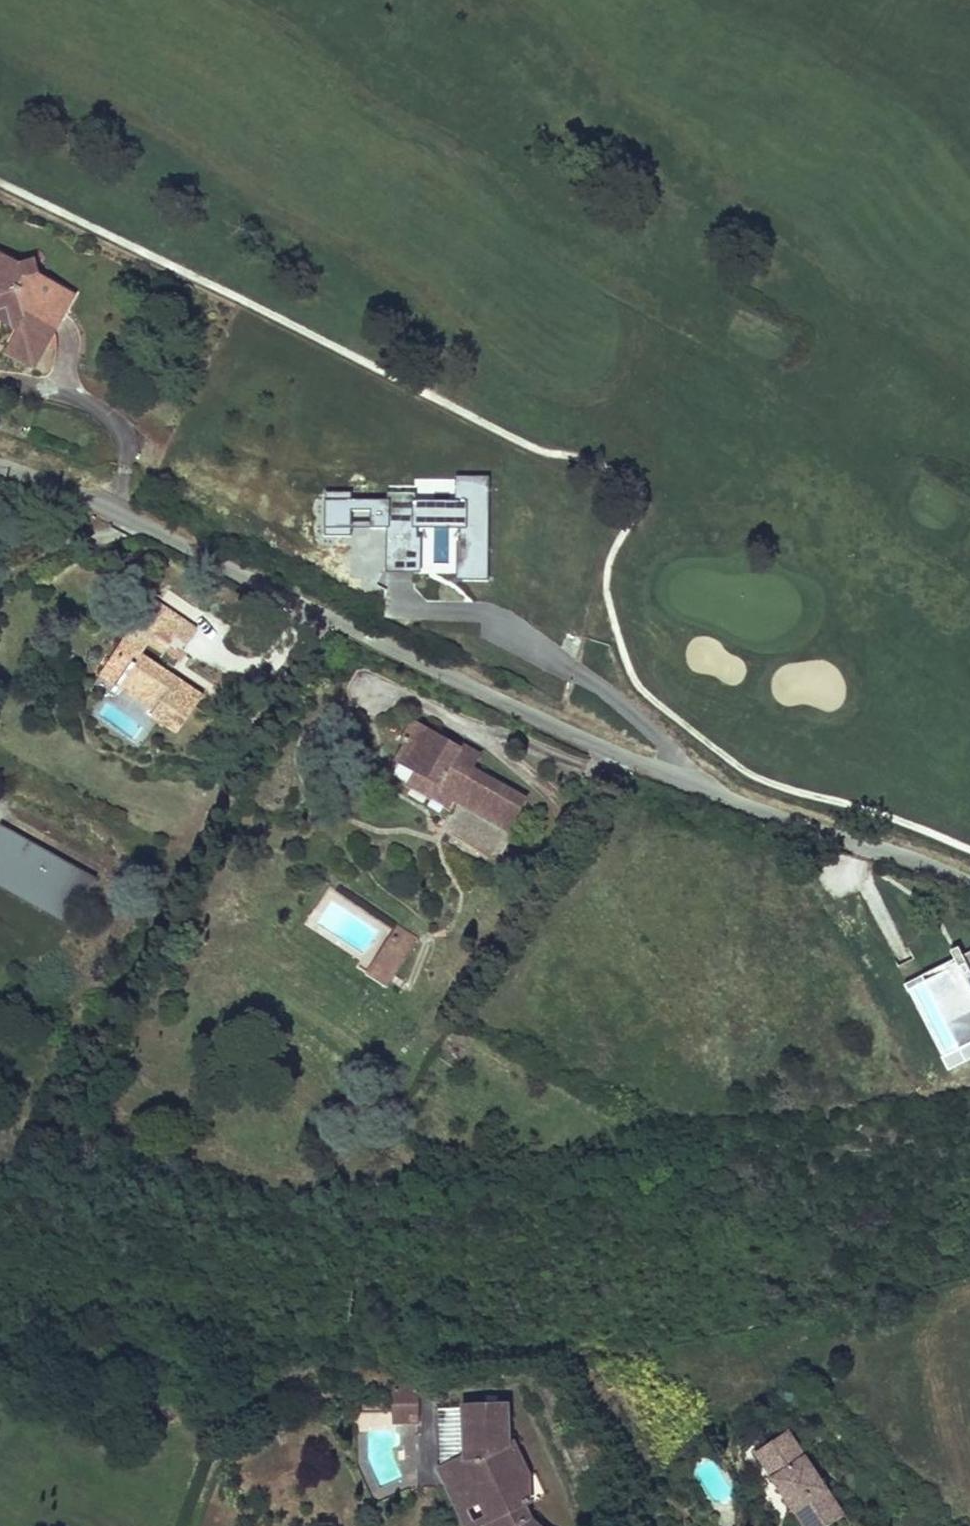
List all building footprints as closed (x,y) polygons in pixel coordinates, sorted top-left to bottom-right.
[(35,268),(31,255),(18,259),(0,249),(0,301),(23,313),(16,326),(9,340),(30,351),(55,305),(60,308),(71,287),(35,268)] [(0,301),(0,317),(16,326),(23,313),(0,301)] [(33,360),(60,308),(55,305),(30,351),(9,340),(6,346),(33,360)] [(488,574),(489,474),(456,474),(456,493),(388,493),(387,573),(488,574)] [(35,531),(19,520),(13,529),(29,540),(35,531)] [(166,655),(184,629),(149,605),(131,631),(148,643),(166,655)] [(118,650),(98,680),(152,718),(146,727),(168,742),(184,718),(188,721),(198,705),(118,650)] [(403,747),(383,778),(445,816),(452,804),(450,803),(453,797),(480,814),(476,820),(501,836),(519,806),(466,774),(474,761),(455,749),(449,760),(425,745),(429,738),(406,724),(395,742),(403,747)] [(429,738),(425,745),(449,760),(455,749),(431,734),(429,738)] [(0,837),(0,894),(1,894),(5,886),(47,910),(43,918),(60,929),(83,888),(65,878),(64,880),(49,871),(50,869),(39,863),(38,865),(22,856),(25,852),(0,837)] [(47,910),(5,886),(1,894),(43,918),(47,910)] [(396,969),(418,934),(400,923),(378,958),(396,969)] [(961,957),(969,976),(969,953),(961,957)] [(396,969),(378,958),(371,968),(389,979),(396,969)] [(410,1412),(409,1388),(387,1388),(388,1413),(410,1412)] [(522,1476),(507,1443),(502,1445),(500,1415),(495,1415),(495,1404),(461,1406),(462,1421),(457,1422),(459,1457),(445,1463),(464,1503),(477,1497),(487,1517),(481,1520),(482,1522),(484,1525),(533,1525),(525,1519),(518,1504),(508,1483),(522,1476)] [(410,1421),(410,1412),(388,1413),(388,1421),(410,1421)] [(793,1438),(757,1461),(774,1486),(770,1488),(793,1523),(797,1521),(800,1525),(842,1525),(848,1522),(793,1438)] [(477,1497),(464,1503),(445,1463),(433,1470),(460,1525),(474,1525),(482,1522),(481,1520),(487,1517),(477,1497)] [(523,1502),(522,1476),(508,1483),(518,1504),(523,1502)]
